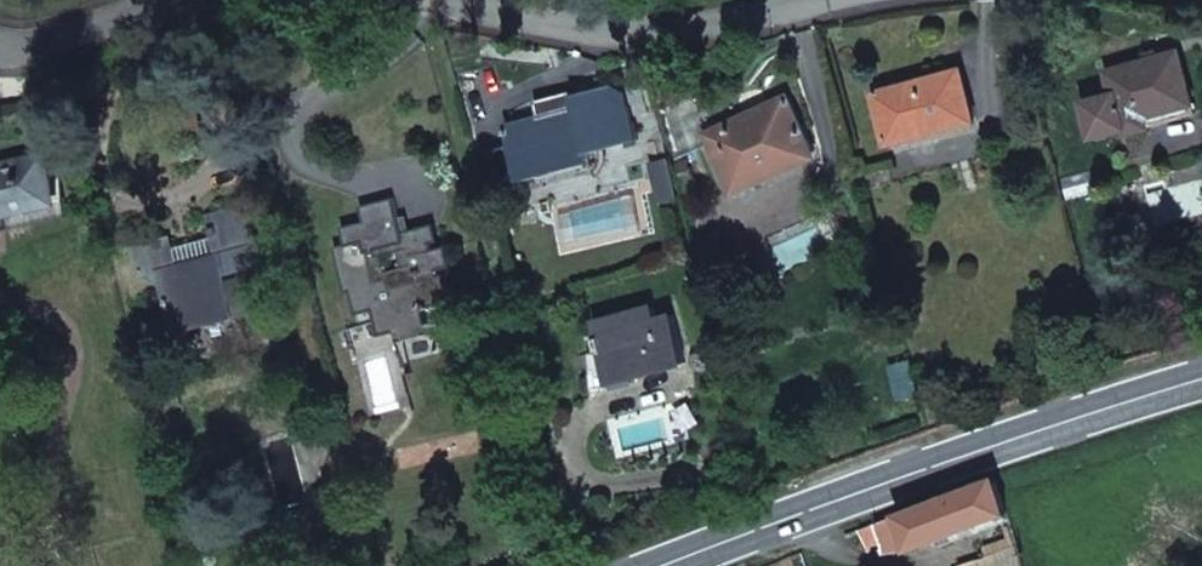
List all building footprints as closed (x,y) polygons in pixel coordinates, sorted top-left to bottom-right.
[(1150,128),(1147,117),(1194,104),(1179,52),(1108,71),(1114,94),(1085,102),(1095,137),(1124,130),(1125,134),(1150,128)] [(875,93),(888,142),(974,119),(961,70),(875,93)] [(509,127),(523,176),(590,157),(582,129),(630,117),(624,92),(612,87),(575,97),(576,109),(555,114),(509,127)] [(574,91),(550,96),(555,114),(576,109),(575,97),(574,91)] [(677,156),(711,140),(707,132),(695,93),(660,107),(677,156)] [(755,176),(753,171),(811,145),(788,96),(707,132),(711,140),(735,193),(758,182),(756,178),(755,176)] [(1194,104),(1147,117),(1150,128),(1197,115),(1194,104)] [(753,171),(755,176),(756,178),(814,152),(811,145),(753,171)] [(4,214),(56,202),(47,164),(45,156),(0,165),(0,221),(4,220),(5,219),(4,214)] [(56,161),(47,164),(56,202),(65,200),(56,161)] [(686,169),(672,176),(678,198),(696,191),(686,169)] [(1062,178),(1068,201),(1098,192),(1092,170),(1062,178)] [(375,309),(382,336),(431,323),(428,313),(428,310),(430,308),(431,306),(452,301),(445,275),(439,277),(437,271),(452,267),(446,247),(431,251),(430,244),(439,242),(434,226),(412,231),(414,239),(405,242),(403,234),(394,199),(361,207),(366,222),(343,228),(347,246),(336,248),(348,292),(353,291),(359,314),(375,309)] [(7,230),(69,214),(65,200),(56,202),(4,214),(5,219),(7,230)] [(164,283),(178,332),(268,306),(262,283),(253,250),(258,247),(248,208),(211,218),(216,237),(221,257),(177,268),(172,250),(169,240),(139,248),(147,278),(164,283)] [(403,234),(405,242),(414,239),(412,231),(403,234)] [(216,237),(172,250),(177,268),(221,257),(216,237)] [(258,247),(253,250),(262,283),(274,280),(265,246),(258,247)] [(633,368),(635,374),(685,361),(672,312),(657,316),(655,307),(594,324),(602,351),(590,355),(592,381),(594,384),(596,385),(598,385),(608,374),(633,368)] [(909,363),(891,367),(900,398),(917,394),(909,363)] [(598,385),(635,374),(633,368),(608,374),(598,385)] [(909,552),(948,537),(1009,514),(996,479),(896,516),(909,552)] [(314,498),(315,505),(320,513),(330,515),(336,515),(342,511),(345,506),(348,497),(344,490),(341,485),(335,482),(326,485),(317,493),(314,498)] [(1009,514),(948,537),(950,542),(1011,520),(1009,514)] [(896,516),(875,525),(882,545),(885,555),(909,552),(896,516)] [(861,530),(869,549),(882,545),(875,525),(861,530)] [(1019,545),(963,565),(1023,565),(1019,545)]
